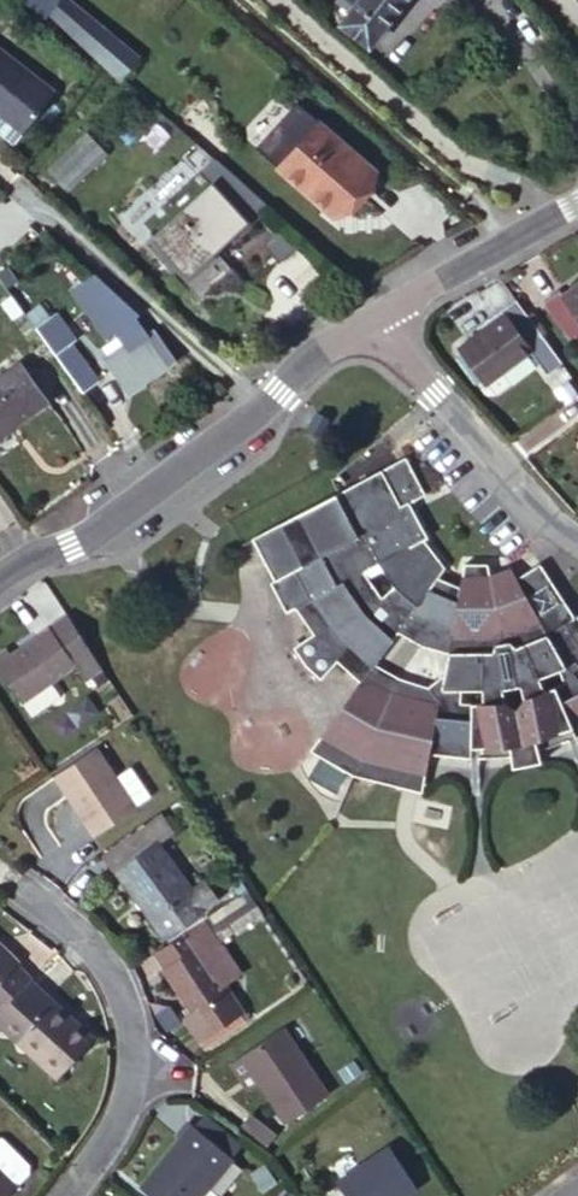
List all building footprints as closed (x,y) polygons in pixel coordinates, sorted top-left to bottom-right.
[(24,15),(30,8),(110,66),(125,47),(65,0),(3,0),(24,15)] [(339,29),(369,51),(405,0),(359,0),(339,29)] [(125,47),(110,66),(128,80),(150,50),(132,36),(125,47)] [(17,139),(56,85),(0,45),(0,127),(17,139)] [(380,175),(316,130),(281,179),(344,224),(380,175)] [(192,183),(207,169),(169,141),(154,155),(192,183)] [(185,285),(265,212),(207,169),(192,183),(207,195),(150,250),(169,267),(185,285)] [(141,315),(91,270),(69,286),(108,341),(118,333),(121,338),(105,349),(111,358),(107,361),(129,393),(176,361),(157,333),(151,337),(138,319),(141,315)] [(571,300),(564,291),(546,304),(573,342),(577,339),(577,295),(571,300)] [(24,312),(35,328),(37,327),(52,316),(39,302),(24,312)] [(563,368),(514,308),(500,319),(504,324),(461,358),(487,392),(530,358),(547,380),(563,368)] [(52,316),(37,327),(82,391),(98,380),(62,329),(66,326),(57,312),(52,316)] [(0,373),(0,426),(18,413),(25,422),(52,402),(19,359),(0,373)] [(569,394),(559,382),(551,389),(561,400),(569,394)] [(400,650),(419,661),(448,673),(442,709),(431,771),(451,776),(470,777),(471,769),(479,768),(481,777),(514,771),(515,784),(544,778),(543,771),(577,755),(577,634),(540,579),(520,594),(509,581),(496,592),(490,583),(465,578),(460,600),(440,595),(442,581),(425,557),(430,553),(410,517),(401,523),(380,487),(251,557),(275,596),(271,602),(289,632),(295,627),(315,648),(296,666),(306,683),(322,697),(339,679),(361,701),(375,683),(400,650)] [(70,621),(0,667),(0,674),(24,709),(78,673),(88,688),(106,677),(70,621)] [(426,809),(431,771),(442,709),(405,698),(375,683),(361,701),(313,768),(355,792),(390,805),(426,809)] [(105,756),(62,784),(102,844),(143,816),(105,756)] [(146,837),(106,864),(118,882),(158,857),(146,837)] [(158,857),(118,882),(162,949),(216,913),(205,894),(188,905),(158,857)] [(246,909),(159,964),(198,1024),(189,1029),(204,1053),(246,1026),(208,972),(263,935),(246,909)] [(34,989),(2,956),(6,951),(0,945),(0,1024),(34,989)] [(0,1024),(0,1041),(53,1093),(94,1049),(34,989),(0,1024)] [(283,1049),(241,1078),(256,1101),(282,1141),(324,1113),(283,1049)] [(234,1158),(197,1131),(189,1143),(225,1169),(234,1158)] [(246,1148),(272,1166),(281,1154),(254,1134),(246,1148)] [(141,1195),(211,1195),(229,1172),(225,1169),(189,1143),(183,1139),(141,1195)] [(32,1182),(5,1152),(0,1153),(0,1195),(18,1195),(32,1182)] [(402,1179),(394,1167),(355,1195),(381,1195),(402,1179)] [(402,1179),(381,1195),(415,1195),(402,1179)] [(273,1183),(260,1190),(264,1195),(280,1195),(273,1183)]
